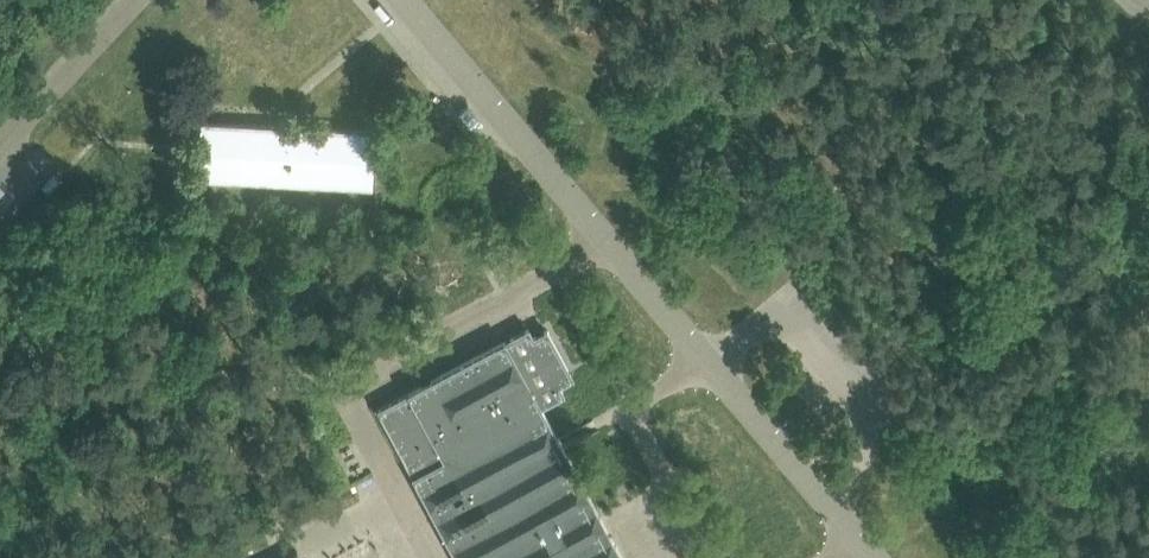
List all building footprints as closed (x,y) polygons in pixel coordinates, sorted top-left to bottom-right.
[(368,130),(299,127),(207,122),(204,177),(365,186),(368,130)] [(44,189),(51,196),(68,179),(61,172),(44,189)] [(460,557),(623,557),(541,406),(564,392),(559,384),(573,376),(547,328),(534,336),(529,327),(379,408),(460,557)]
